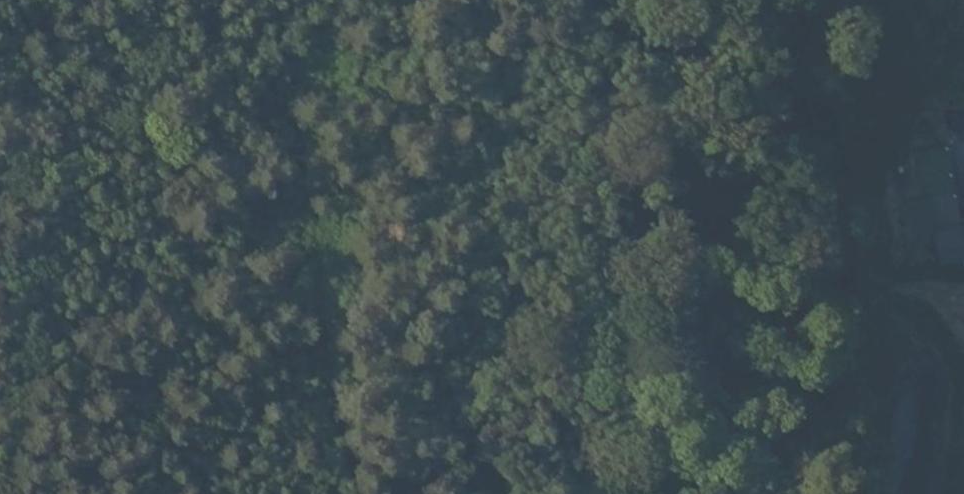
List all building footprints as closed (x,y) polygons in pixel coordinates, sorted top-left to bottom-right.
[(952,255),(957,268),(963,267),(963,252),(952,255)]
